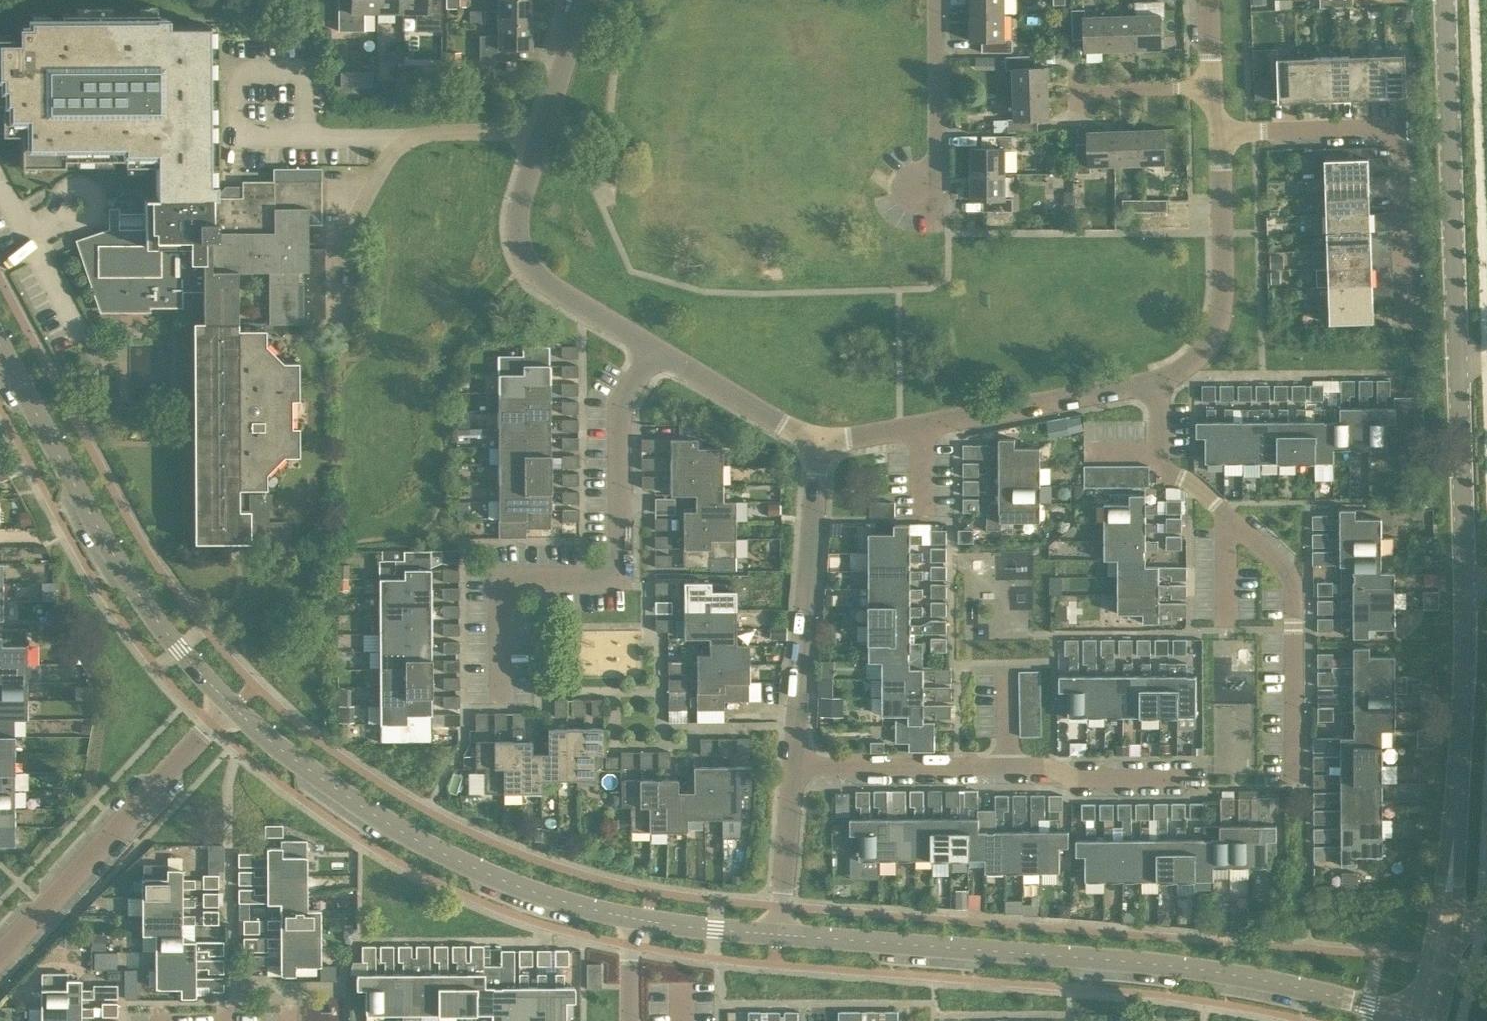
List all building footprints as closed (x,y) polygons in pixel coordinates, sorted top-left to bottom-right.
[(377,0),(338,0),(338,31),(363,31),(363,12),(377,12),(377,0)] [(377,12),(403,12),(403,0),(377,0),(377,12)] [(403,12),(416,12),(416,31),(441,31),(441,0),(403,0),(403,12)] [(445,8),(459,8),(459,0),(445,0),(445,8)] [(501,22),(532,22),(532,0),(501,0),(501,10),(484,10),(484,22),(501,22)] [(971,16),(1006,16),(1006,0),(971,0),(971,16)] [(1111,51),(1110,15),(1084,16),(1084,9),(1072,9),(1073,40),(1085,39),(1085,52),(1111,51)] [(138,198),(143,198),(143,228),(114,229),(114,234),(98,234),(98,239),(82,239),(82,255),(87,255),(88,271),(93,271),(93,286),(100,286),(101,308),(182,307),(182,292),(202,292),(202,322),(192,322),(193,543),(248,543),(248,549),(269,549),(268,493),(244,493),(244,489),(265,489),(265,474),(283,456),(298,456),(298,427),(291,427),(291,400),(298,400),(298,362),(282,362),(265,345),(265,333),(275,333),(280,338),(287,331),(287,324),(303,324),(303,318),(325,318),(324,248),(302,248),(302,224),(321,224),(321,196),(303,196),(303,179),(240,179),(240,196),(210,196),(210,182),(203,182),(202,28),(162,28),(162,17),(151,17),(151,12),(54,12),(54,19),(23,19),(23,25),(12,25),(12,36),(0,36),(0,133),(14,133),(14,165),(57,164),(57,158),(118,158),(118,164),(149,164),(150,196),(138,197),(138,198)] [(1161,13),(1135,14),(1136,50),(1162,49),(1161,13)] [(1135,14),(1110,15),(1111,51),(1136,50),(1135,14)] [(1006,16),(971,16),(971,42),(982,42),(982,52),(1012,52),(1012,38),(1006,39),(1006,16)] [(532,22),(501,22),(501,35),(479,35),(479,60),(505,60),(505,70),(517,70),(517,48),(532,48),(532,22)] [(392,61),(392,68),(402,68),(402,64),(403,50),(387,50),(387,61),(392,61)] [(1387,53),(1368,54),(1370,98),(1388,98),(1387,53)] [(1406,53),(1387,53),(1388,98),(1406,97),(1407,97),(1407,92),(1415,92),(1417,92),(1416,55),(1414,55),(1406,55),(1406,53)] [(1351,54),(1333,55),(1334,99),(1352,99),(1351,54)] [(1368,54),(1351,54),(1352,99),(1370,98),(1368,54)] [(1014,69),(1015,95),(1050,93),(1049,67),(1036,68),(1035,55),(1005,56),(1006,69),(1014,69)] [(1333,55),(1315,56),(1317,100),(1334,99),(1333,55)] [(1298,101),(1297,56),(1278,57),(1279,101),(1298,101)] [(1315,56),(1297,56),(1298,101),(1317,100),(1315,56)] [(402,79),(421,79),(421,64),(402,64),(402,68),(402,79)] [(341,71),(341,88),(351,88),(351,71),(341,71)] [(1260,78),(1260,97),(1277,96),(1277,78),(1260,78)] [(1050,93),(1015,95),(1016,118),(1008,119),(1008,132),(1038,131),(1038,120),(1051,119),(1050,93)] [(1165,129),(1139,130),(1141,165),(1166,164),(1165,129)] [(1139,130),(1114,131),(1116,166),(1141,165),(1139,130)] [(1116,166),(1114,131),(1089,132),(1089,143),(1076,143),(1077,174),(1091,173),(1091,167),(1116,166)] [(972,149),(971,174),(1007,174),(1007,149),(1013,149),(1012,135),(983,136),(983,149),(972,149)] [(1324,149),(1325,178),(1370,177),(1369,158),(1361,158),(1360,147),(1324,149)] [(1007,174),(971,174),(971,200),(982,200),(982,211),(1013,211),(1013,198),(1007,198),(1007,174)] [(1325,178),(1326,196),(1370,195),(1370,177),(1325,178)] [(1313,215),(1314,215),(1371,213),(1370,195),(1326,196),(1327,214),(1313,215)] [(1123,211),(1138,211),(1138,199),(1123,199),(1123,211)] [(1138,199),(1138,211),(1167,212),(1168,199),(1138,199)] [(1327,232),(1372,231),(1371,213),(1314,215),(1314,232),(1327,232)] [(1327,232),(1328,251),(1372,249),(1372,231),(1327,232)] [(1328,251),(1329,268),(1373,267),(1372,249),(1328,251)] [(1329,268),(1329,286),(1374,285),(1373,267),(1329,268)] [(1329,286),(1330,305),(1374,303),(1374,285),(1329,286)] [(1374,303),(1330,305),(1331,323),(1375,322),(1374,303)] [(577,346),(560,346),(561,359),(577,358),(577,346)] [(498,357),(498,375),(524,375),(524,366),(550,365),(549,347),(522,347),(522,357),(498,357)] [(498,375),(498,393),(524,393),(524,384),(550,383),(550,365),(524,366),(524,375),(498,375)] [(560,365),(561,378),(578,377),(577,365),(560,365)] [(1361,381),(1362,409),(1362,421),(1352,421),(1352,448),(1370,448),(1370,421),(1379,421),(1379,409),(1370,409),(1370,396),(1375,396),(1375,380),(1361,381)] [(1379,380),(1379,409),(1379,421),(1370,421),(1370,448),(1389,448),(1389,435),(1396,435),(1396,408),(1395,408),(1387,408),(1387,396),(1392,396),(1392,380),(1379,380)] [(1335,421),(1335,448),(1352,448),(1352,421),(1362,421),(1362,409),(1352,409),(1352,396),(1357,396),(1357,381),(1343,381),(1343,409),(1343,421),(1335,421)] [(498,393),(498,411),(524,411),(524,402),(550,402),(550,383),(524,384),(524,393),(498,393)] [(561,384),(561,396),(578,395),(577,383),(561,384)] [(1202,401),(1215,401),(1216,385),(1202,385),(1202,401)] [(1220,401),(1234,401),(1233,385),(1220,385),(1220,401)] [(1238,401),(1251,401),(1251,385),(1238,385),(1238,401)] [(1269,385),(1256,385),(1256,401),(1269,401),(1269,385)] [(1274,401),(1287,401),(1287,385),(1274,385),(1274,401)] [(1292,385),(1292,401),(1305,401),(1305,385),(1292,385)] [(1323,401),(1323,385),(1310,385),(1310,401),(1323,401)] [(1395,396),(1395,408),(1396,408),(1396,435),(1416,435),(1416,422),(1424,422),(1424,396),(1395,396)] [(561,413),(578,414),(578,401),(561,401),(561,413)] [(498,411),(498,429),(525,429),(524,420),(550,420),(550,402),(524,402),(524,411),(498,411)] [(1217,422),(1217,409),(1208,409),(1208,422),(1198,422),(1198,437),(1207,437),(1207,463),(1226,463),(1226,436),(1217,436),(1217,422)] [(1226,422),(1217,422),(1217,436),(1226,436),(1226,463),(1244,463),(1244,436),(1235,436),(1234,422),(1235,422),(1235,409),(1226,409),(1226,422)] [(1243,422),(1235,422),(1234,422),(1235,436),(1244,436),(1244,463),(1262,462),(1261,436),(1252,436),(1252,422),(1252,409),(1243,409),(1243,422)] [(1262,422),(1252,422),(1252,436),(1261,436),(1262,462),(1280,462),(1280,436),(1271,436),(1270,422),(1271,422),(1271,409),(1262,410),(1262,422)] [(1279,422),(1271,422),(1270,422),(1271,436),(1280,436),(1280,462),(1298,462),(1298,436),(1289,436),(1289,422),(1289,409),(1279,409),(1279,422)] [(1289,422),(1289,436),(1298,436),(1298,462),(1316,462),(1316,436),(1307,436),(1307,422),(1307,409),(1297,409),(1298,422),(1289,422)] [(1307,422),(1307,436),(1316,436),(1316,462),(1333,462),(1336,462),(1335,448),(1335,421),(1343,421),(1343,409),(1316,409),(1316,422),(1307,422)] [(455,411),(456,429),(469,428),(468,410),(455,411)] [(1083,430),(1080,415),(1064,419),(1067,434),(1083,430)] [(561,420),(561,432),(578,431),(578,419),(561,420)] [(498,429),(499,447),(525,447),(525,438),(550,438),(550,420),(524,420),(525,429),(498,429)] [(578,437),(561,437),(561,450),(578,449),(578,437)] [(499,447),(499,465),(525,465),(525,456),(550,456),(550,438),(525,438),(525,447),(499,447)] [(641,439),(641,451),(657,451),(657,439),(641,439)] [(670,439),(670,458),(696,458),(696,467),(721,466),(721,448),(697,448),(697,439),(670,439)] [(979,446),(979,460),(1000,460),(1000,459),(1016,459),(1015,468),(1040,468),(1040,449),(1015,449),(1015,440),(1001,440),(1001,450),(988,451),(988,446),(979,446)] [(963,457),(963,460),(979,460),(979,446),(964,446),(963,446),(963,457)] [(578,468),(578,455),(561,456),(561,468),(578,468)] [(499,465),(499,483),(525,483),(525,474),(550,474),(550,456),(525,456),(525,465),(499,465)] [(641,470),(658,470),(658,458),(641,458),(641,470)] [(670,458),(670,476),(696,476),(696,485),(722,484),(721,466),(696,467),(696,458),(670,458)] [(987,468),(987,477),(1001,477),(1015,477),(1015,485),(1040,485),(1040,468),(1015,468),(1016,459),(1000,459),(1000,460),(1000,468),(987,468)] [(979,476),(979,463),(963,463),(963,476),(979,476)] [(1096,488),(1096,465),(1084,465),(1084,488),(1096,488)] [(1107,465),(1096,465),(1096,488),(1107,488),(1107,465)] [(1118,465),(1107,465),(1107,488),(1118,488),(1118,465)] [(1129,465),(1118,465),(1118,488),(1129,488),(1129,465)] [(1140,465),(1129,465),(1129,488),(1139,488),(1140,465)] [(1150,465),(1140,465),(1139,488),(1149,487),(1150,465)] [(578,473),(561,474),(561,486),(578,485),(578,473)] [(499,483),(499,501),(525,501),(525,492),(550,492),(550,474),(525,474),(525,483),(499,483)] [(657,488),(658,476),(641,476),(641,488),(657,488)] [(695,496),(695,502),(722,502),(722,484),(696,485),(696,476),(670,476),(670,496),(695,496)] [(987,495),(1001,495),(1001,494),(1015,494),(1015,503),(1040,503),(1040,485),(1015,485),(1015,477),(1001,477),(1001,485),(987,486),(987,495)] [(963,481),(963,495),(979,494),(979,481),(963,481)] [(499,501),(499,519),(525,519),(525,510),(550,510),(550,492),(525,492),(525,501),(499,501)] [(579,492),(562,492),(562,504),(579,504),(579,492)] [(1001,494),(1001,495),(1001,504),(988,504),(988,531),(1002,531),(1002,523),(1040,522),(1040,503),(1015,503),(1015,494),(1001,494)] [(1106,505),(1106,524),(1132,524),(1132,515),(1146,515),(1159,515),(1159,505),(1147,505),(1147,495),(1131,495),(1131,505),(1106,505)] [(979,512),(979,499),(963,499),(963,513),(979,512)] [(1182,500),(1166,500),(1166,514),(1182,514),(1182,500)] [(468,501),(457,502),(458,519),(469,518),(468,501)] [(683,511),(683,530),(709,530),(709,521),(735,521),(735,502),(722,502),(695,502),(695,511),(683,511)] [(895,502),(870,502),(870,517),(895,516),(895,502)] [(1314,530),(1341,530),(1341,529),(1356,529),(1356,538),(1381,538),(1381,519),(1357,519),(1357,509),(1342,509),(1342,520),(1329,520),(1329,516),(1314,516),(1314,530)] [(525,519),(499,519),(499,539),(526,539),(526,529),(550,529),(550,510),(525,510),(525,519)] [(579,510),(562,510),(562,522),(578,522),(579,510)] [(1106,524),(1106,542),(1132,542),(1132,531),(1147,531),(1147,532),(1159,532),(1159,524),(1146,524),(1146,515),(1132,515),(1132,524),(1106,524)] [(654,518),(654,530),(670,530),(670,518),(654,518)] [(1166,518),(1166,532),(1182,532),(1182,518),(1166,518)] [(683,530),(683,549),(709,548),(709,539),(735,539),(735,521),(709,521),(709,530),(683,530)] [(924,546),(924,543),(924,537),(910,536),(910,526),(896,526),(896,534),(871,534),(871,553),(896,553),(896,546),(910,546),(924,546)] [(958,530),(958,543),(974,543),(974,529),(958,530)] [(1314,547),(1342,547),(1356,547),(1356,556),(1381,556),(1381,538),(1356,538),(1356,529),(1341,529),(1341,530),(1341,538),(1329,538),(1329,534),(1314,534),(1314,547)] [(931,530),(930,543),(946,543),(946,530),(931,530)] [(1106,561),(1120,561),(1120,560),(1146,560),(1146,551),(1159,551),(1159,541),(1147,541),(1147,532),(1147,531),(1132,531),(1132,542),(1106,542),(1106,561)] [(654,548),(671,548),(671,536),(654,536),(654,548)] [(1166,536),(1166,550),(1182,550),(1182,536),(1166,536)] [(683,549),(683,568),(710,568),(710,570),(735,570),(735,558),(735,555),(735,539),(709,539),(709,548),(683,549)] [(910,555),(910,546),(896,546),(896,553),(871,553),(871,571),(896,571),(896,564),(910,564),(924,564),(924,555),(910,555)] [(1342,565),(1342,566),(1356,565),(1356,574),(1381,574),(1381,572),(1381,556),(1356,556),(1356,547),(1342,547),(1342,556),(1329,556),(1329,552),(1314,552),(1314,565),(1342,565)] [(947,548),(931,548),(931,562),(946,562),(947,548)] [(442,551),(441,563),(458,563),(459,550),(442,551)] [(380,561),(380,580),(405,579),(404,571),(431,570),(431,552),(404,552),(404,561),(380,561)] [(654,555),(654,567),(671,567),(671,555),(654,555)] [(1120,561),(1120,578),(1145,578),(1145,587),(1159,586),(1159,577),(1172,576),(1172,581),(1187,581),(1187,568),(1159,568),(1146,568),(1146,560),(1120,560),(1120,561)] [(871,571),(871,589),(897,590),(897,581),(911,581),(911,582),(924,582),(924,572),(911,572),(910,564),(896,564),(896,571),(871,571)] [(1356,592),(1356,600),(1356,601),(1370,601),(1370,592),(1395,591),(1395,572),(1381,572),(1381,574),(1356,574),(1356,565),(1342,566),(1342,592),(1356,592)] [(931,566),(931,580),(947,580),(946,566),(931,566)] [(380,580),(380,598),(405,598),(405,589),(431,588),(431,570),(404,571),(405,579),(380,580)] [(442,570),(442,582),(458,582),(458,570),(442,570)] [(1120,578),(1120,596),(1145,596),(1145,604),(1159,604),(1159,595),(1172,595),(1172,600),(1188,600),(1188,586),(1159,586),(1145,587),(1145,578),(1120,578)] [(48,598),(61,598),(61,581),(48,581),(48,598)] [(871,589),(871,607),(897,608),(897,600),(911,601),(924,601),(924,591),(911,591),(911,582),(911,581),(897,581),(897,590),(871,589)] [(654,594),(671,594),(671,582),(654,582),(654,594)] [(1317,582),(1317,595),(1333,596),(1333,582),(1317,582)] [(683,583),(684,602),(709,602),(709,611),(735,611),(735,593),(710,593),(710,583),(683,583)] [(931,584),(931,598),(946,598),(946,584),(931,584)] [(442,599),(458,600),(458,587),(442,588),(442,599)] [(380,598),(380,616),(405,616),(405,607),(431,606),(431,588),(405,589),(405,598),(380,598)] [(1342,601),(1342,610),(1356,609),(1356,618),(1356,619),(1371,619),(1370,609),(1395,609),(1395,591),(1370,592),(1370,601),(1356,601),(1356,600),(1342,601)] [(1145,596),(1120,596),(1120,616),(1144,616),(1144,623),(1159,623),(1159,613),(1172,613),(1172,618),(1188,618),(1188,604),(1159,604),(1145,604),(1145,596)] [(871,607),(871,625),(897,625),(897,618),(911,618),(911,619),(924,619),(924,609),(911,609),(911,601),(897,600),(897,608),(871,607)] [(1317,614),(1333,614),(1333,600),(1317,600),(1317,614)] [(655,601),(655,614),(671,613),(671,601),(655,601)] [(684,602),(684,620),(710,620),(709,629),(735,629),(735,611),(709,611),(709,602),(684,602)] [(947,602),(931,602),(931,616),(947,616),(947,602)] [(442,605),(442,618),(459,618),(459,605),(442,605)] [(380,616),(380,634),(405,634),(405,625),(431,624),(431,606),(405,607),(405,616),(380,616)] [(1343,619),(1343,628),(1356,628),(1356,637),(1371,637),(1376,637),(1376,628),(1396,628),(1395,609),(1370,609),(1371,619),(1356,619),(1356,618),(1343,619)] [(871,625),(871,643),(897,643),(897,635),(911,635),(911,634),(931,634),(931,620),(923,625),(911,625),(911,619),(911,618),(897,618),(897,625),(871,625)] [(1317,632),(1333,632),(1333,618),(1317,618),(1317,632)] [(671,631),(671,619),(655,619),(655,631),(671,631)] [(684,620),(684,639),(708,639),(708,647),(735,647),(735,646),(735,629),(709,629),(710,620),(684,620)] [(947,620),(931,620),(931,634),(947,634),(947,620)] [(380,634),(380,652),(406,652),(406,643),(431,642),(431,624),(405,625),(405,634),(380,634)] [(442,624),(442,636),(459,636),(459,624),(442,624)] [(871,643),(871,662),(884,662),(884,661),(910,661),(911,671),(923,671),(923,645),(911,645),(911,636),(911,635),(897,635),(897,643),(871,643)] [(1,657),(1,666),(27,665),(26,647),(1,648),(1,638),(0,638),(0,657),(1,657)] [(947,638),(931,638),(930,652),(947,652),(947,638)] [(1072,655),(1080,655),(1080,639),(1067,639),(1067,655),(1072,655)] [(1085,639),(1085,652),(1099,652),(1099,639),(1085,639)] [(1103,655),(1107,655),(1116,655),(1116,639),(1103,639),(1103,655)] [(1119,639),(1119,655),(1133,655),(1133,639),(1119,639)] [(1137,639),(1137,655),(1151,655),(1151,639),(1137,639)] [(1155,639),(1155,655),(1169,655),(1169,639),(1155,639)] [(1173,639),(1173,655),(1187,655),(1187,639),(1173,639)] [(442,642),(442,654),(459,654),(459,641),(442,642)] [(380,652),(380,670),(406,670),(406,661),(431,660),(431,642),(406,643),(406,652),(380,652)] [(696,655),(696,673),(722,674),(722,665),(748,665),(748,646),(735,646),(735,647),(708,647),(708,654),(696,655)] [(1343,657),(1344,667),(1356,667),(1356,666),(1371,666),(1371,675),(1396,675),(1395,656),(1371,656),(1371,647),(1356,647),(1356,657),(1343,657)] [(1090,719),(1107,719),(1107,693),(1098,693),(1098,676),(1099,676),(1099,655),(1099,652),(1085,652),(1085,665),(1090,665),(1090,676),(1081,676),(1080,676),(1080,693),(1090,693),(1090,719)] [(1317,653),(1317,667),(1333,667),(1333,653),(1317,653)] [(1070,720),(1090,719),(1090,693),(1080,693),(1080,676),(1081,676),(1080,655),(1072,655),(1072,676),(1061,676),(1061,693),(1070,693),(1070,710),(1070,720)] [(1107,693),(1107,719),(1125,719),(1125,693),(1116,693),(1116,676),(1117,676),(1116,655),(1107,655),(1107,676),(1099,676),(1098,676),(1098,693),(1107,693)] [(1,676),(1,684),(27,683),(27,665),(1,666),(1,657),(0,657),(0,676),(1,676)] [(380,670),(381,688),(406,688),(406,679),(432,678),(431,660),(406,661),(406,670),(380,670)] [(459,672),(459,660),(442,660),(442,672),(459,672)] [(667,661),(667,673),(684,673),(684,661),(667,661)] [(884,662),(884,681),(910,681),(910,690),(924,690),(924,680),(936,680),(936,685),(952,685),(952,672),(924,672),(923,671),(911,671),(910,661),(884,661),(884,662)] [(696,673),(696,691),(722,691),(722,682),(748,683),(748,681),(760,681),(768,681),(768,670),(748,671),(748,665),(722,665),(722,674),(696,673)] [(1125,676),(1117,676),(1116,676),(1116,693),(1125,693),(1125,719),(1143,719),(1142,692),(1134,693),(1133,679),(1133,676),(1134,676),(1134,665),(1125,665),(1125,676)] [(1143,676),(1134,676),(1133,676),(1133,679),(1134,693),(1142,692),(1143,719),(1161,719),(1161,692),(1152,692),(1151,678),(1151,676),(1152,676),(1152,665),(1143,665),(1143,676)] [(1160,676),(1152,676),(1151,676),(1151,678),(1152,692),(1161,692),(1161,719),(1179,719),(1179,692),(1169,692),(1169,676),(1170,676),(1170,665),(1160,665),(1160,676)] [(1179,676),(1170,676),(1169,676),(1169,692),(1179,692),(1179,719),(1198,719),(1198,676),(1188,676),(1188,665),(1179,665),(1179,676)] [(1334,675),(1334,685),(1356,685),(1371,685),(1371,693),(1396,693),(1396,675),(1371,675),(1371,666),(1356,666),(1356,667),(1356,675),(1334,675)] [(1018,671),(1019,684),(1041,683),(1041,670),(1018,671)] [(1333,671),(1318,671),(1318,685),(1333,685),(1333,671)] [(1,693),(1,701),(27,701),(27,683),(1,684),(1,676),(0,676),(0,693),(1,693)] [(1426,692),(1426,709),(1442,709),(1442,676),(1413,676),(1413,692),(1426,692)] [(442,678),(442,690),(459,689),(459,677),(442,678)] [(381,688),(381,706),(406,706),(406,697),(432,696),(432,678),(406,679),(406,688),(381,688)] [(825,694),(837,694),(838,678),(825,678),(825,694)] [(684,679),(667,679),(667,692),(684,691),(684,679)] [(884,681),(884,699),(910,699),(910,708),(924,708),(924,699),(936,699),(936,703),(951,703),(951,690),(924,690),(910,690),(910,681),(884,681)] [(696,691),(696,710),(723,710),(723,702),(749,702),(749,701),(748,683),(722,682),(722,691),(696,691)] [(1019,684),(1019,695),(1041,694),(1041,683),(1019,684)] [(1334,692),(1334,702),(1356,701),(1371,701),(1371,711),(1396,711),(1396,693),(1371,693),(1371,685),(1356,685),(1356,692),(1334,692)] [(1317,688),(1318,702),(1334,702),(1334,692),(1333,688),(1317,688)] [(14,720),(14,722),(27,721),(27,701),(1,701),(1,693),(0,693),(0,720),(14,720)] [(1019,695),(1019,705),(1041,704),(1041,694),(1019,695)] [(371,722),(371,724),(407,724),(407,715),(432,714),(432,696),(406,697),(406,706),(381,706),(381,722),(371,722)] [(459,696),(443,696),(443,708),(459,708),(459,696)] [(844,697),(821,696),(820,716),(844,717),(844,697)] [(668,698),(668,711),(684,710),(684,698),(668,698)] [(554,716),(566,717),(566,700),(554,699),(554,716)] [(897,717),(897,725),(924,726),(924,725),(924,716),(936,716),(936,721),(952,721),(952,708),(924,708),(910,708),(910,699),(884,699),(884,717),(897,717)] [(572,700),(572,716),(584,716),(584,700),(572,700)] [(603,700),(591,700),(591,716),(603,716),(603,700)] [(1343,737),(1343,738),(1358,738),(1358,729),(1383,729),(1383,730),(1396,730),(1396,711),(1371,711),(1371,701),(1356,701),(1356,711),(1343,711),(1343,737)] [(1019,705),(1019,716),(1042,715),(1041,704),(1019,705)] [(1334,707),(1318,707),(1318,721),(1333,721),(1334,707)] [(475,730),(487,730),(487,713),(475,713),(475,730)] [(506,729),(506,713),(494,713),(494,729),(506,729)] [(512,713),(513,730),(524,730),(524,713),(512,713)] [(407,724),(371,724),(371,744),(407,744),(432,744),(432,714),(407,715),(407,724)] [(443,714),(442,726),(459,726),(459,714),(443,714)] [(1019,716),(1020,727),(1042,726),(1042,715),(1019,716)] [(14,737),(14,722),(14,720),(0,720),(0,737),(14,737)] [(924,726),(897,725),(897,745),(910,745),(910,753),(936,753),(936,725),(924,725),(924,726)] [(1042,726),(1020,727),(1020,737),(1042,737),(1042,726)] [(1424,728),(1424,743),(1436,743),(1435,728),(1424,728)] [(540,755),(540,781),(541,781),(558,781),(558,755),(567,755),(567,729),(547,730),(548,755),(540,755)] [(584,729),(567,729),(567,755),(558,755),(558,781),(576,781),(576,754),(585,754),(584,729)] [(603,729),(584,729),(585,754),(576,754),(576,781),(594,780),(594,767),(602,767),(602,755),(604,755),(603,729)] [(1344,746),(1344,756),(1358,756),(1358,747),(1383,747),(1383,730),(1383,729),(1358,729),(1358,738),(1343,738),(1343,737),(1315,738),(1315,752),(1331,751),(1331,746),(1344,746)] [(513,743),(513,768),(522,768),(522,794),(541,794),(541,781),(540,781),(540,755),(532,755),(532,742),(525,742),(524,730),(513,730),(513,743)] [(14,755),(14,737),(0,737),(0,755),(14,755)] [(711,738),(699,738),(699,755),(711,755),(711,738)] [(717,755),(729,755),(729,738),(717,738),(717,755)] [(749,738),(736,738),(736,755),(749,755),(749,738)] [(885,742),(871,742),(871,753),(884,753),(885,742)] [(495,768),(495,743),(475,743),(476,770),(485,769),(485,794),(504,794),(504,768),(495,768)] [(495,743),(495,768),(504,768),(504,794),(522,794),(522,768),(513,768),(513,743),(495,743)] [(1315,756),(1315,770),(1331,770),(1331,765),(1344,765),(1344,774),(1359,774),(1359,765),(1383,765),(1383,747),(1358,747),(1358,756),(1344,756),(1315,756)] [(632,751),(620,751),(620,768),(632,768),(632,751)] [(639,752),(639,768),(652,768),(651,751),(639,752)] [(657,751),(657,768),(669,768),(670,751),(657,751)] [(15,772),(14,755),(0,755),(0,773),(15,772)] [(1315,774),(1315,788),(1332,788),(1332,783),(1344,783),(1344,792),(1359,792),(1359,784),(1384,783),(1383,765),(1359,765),(1359,774),(1344,774),(1315,774)] [(693,793),(686,793),(686,820),(687,820),(704,820),(703,794),(713,794),(712,768),(693,768),(693,793)] [(730,768),(712,768),(713,794),(703,794),(704,820),(722,820),(721,794),(731,794),(730,768)] [(749,768),(730,768),(731,794),(721,794),(722,820),(740,820),(740,795),(749,795),(749,768)] [(15,790),(15,772),(0,773),(0,791),(15,790)] [(640,807),(640,781),(621,781),(621,808),(630,808),(630,833),(650,833),(649,806),(640,807)] [(658,781),(640,781),(640,807),(649,806),(650,833),(668,833),(667,806),(658,807),(658,781)] [(677,781),(658,781),(658,807),(667,806),(668,833),(687,833),(687,820),(686,820),(686,793),(677,793),(677,781)] [(1315,792),(1315,806),(1332,805),(1332,800),(1344,800),(1344,810),(1359,810),(1359,802),(1384,801),(1384,783),(1359,784),(1359,792),(1344,792),(1315,792)] [(15,808),(15,790),(0,791),(0,809),(15,808)] [(952,860),(970,860),(969,834),(961,834),(960,820),(961,820),(960,791),(947,791),(947,807),(951,807),(951,820),(942,820),(943,834),(951,834),(952,860)] [(861,861),(880,861),(880,835),(871,835),(871,821),(871,792),(857,792),(857,808),(862,808),(862,820),(851,821),(851,835),(851,852),(861,852),(861,861)] [(880,861),(898,861),(897,834),(889,835),(888,821),(888,792),(875,792),(875,807),(879,807),(879,821),(871,821),(871,835),(880,835),(880,861)] [(898,861),(916,861),(915,834),(906,835),(906,820),(906,792),(892,792),(892,807),(897,807),(897,821),(888,821),(889,835),(897,834),(898,861)] [(916,861),(934,860),(934,834),(925,835),(925,820),(925,792),(911,792),(911,808),(916,808),(916,820),(906,820),(906,835),(915,834),(916,861)] [(934,860),(952,860),(951,834),(943,834),(942,820),(942,792),(929,792),(929,807),(934,807),(934,820),(925,820),(925,835),(934,834),(934,860)] [(970,860),(987,860),(988,860),(987,810),(979,810),(979,792),(965,792),(965,807),(970,807),(970,820),(961,820),(960,820),(961,834),(969,834),(970,860)] [(988,860),(987,860),(987,872),(1006,872),(1007,846),(1015,847),(1016,833),(1015,833),(1006,833),(1006,820),(1004,820),(1004,811),(1009,811),(1009,795),(995,795),(995,810),(987,810),(988,860)] [(1015,811),(1015,833),(1016,833),(1015,847),(1007,846),(1006,872),(1024,872),(1024,846),(1033,847),(1033,833),(1025,833),(1025,820),(1027,820),(1027,795),(1013,795),(1013,811),(1015,811)] [(1033,811),(1033,833),(1033,847),(1024,846),(1024,872),(1042,872),(1042,847),(1051,847),(1051,833),(1042,833),(1042,819),(1040,819),(1040,811),(1045,810),(1045,795),(1031,795),(1031,811),(1033,811)] [(1049,795),(1049,811),(1063,811),(1063,795),(1049,795)] [(1213,840),(1213,868),(1215,868),(1230,868),(1230,878),(1234,878),(1234,868),(1234,842),(1240,842),(1240,828),(1230,828),(1230,815),(1236,815),(1235,799),(1222,799),(1222,827),(1222,828),(1221,828),(1221,840),(1213,840)] [(1234,868),(1234,878),(1249,878),(1249,868),(1252,868),(1251,842),(1258,842),(1258,827),(1248,827),(1248,815),(1254,815),(1254,799),(1240,799),(1240,828),(1240,842),(1234,842),(1234,868)] [(1251,842),(1252,868),(1269,868),(1269,853),(1277,853),(1277,841),(1278,841),(1278,827),(1266,827),(1266,815),(1271,815),(1271,799),(1257,799),(1258,827),(1258,842),(1251,842)] [(1344,820),(1344,828),(1344,829),(1359,829),(1359,820),(1384,819),(1384,801),(1359,802),(1359,810),(1344,810),(1315,810),(1316,824),(1332,824),(1332,820),(1344,820)] [(1149,803),(1136,803),(1136,819),(1149,819),(1149,803)] [(1084,804),(1084,820),(1088,820),(1098,820),(1098,804),(1084,804)] [(1102,804),(1102,820),(1107,820),(1116,820),(1116,804),(1102,804)] [(1120,804),(1120,820),(1125,820),(1134,820),(1134,804),(1120,804)] [(1156,804),(1156,820),(1161,820),(1171,820),(1170,804),(1156,804)] [(1174,804),(1174,820),(1180,820),(1188,820),(1188,804),(1174,804)] [(1192,804),(1191,819),(1197,819),(1205,819),(1205,804),(1192,804)] [(16,827),(15,808),(0,809),(0,827),(16,827)] [(1344,836),(1344,846),(1359,846),(1359,837),(1384,837),(1384,819),(1359,820),(1359,829),(1344,829),(1344,828),(1315,829),(1316,842),(1332,842),(1332,837),(1344,836)] [(1051,820),(1051,833),(1051,847),(1042,847),(1042,872),(1061,872),(1061,848),(1070,848),(1070,833),(1060,833),(1060,820),(1051,820)] [(1116,841),(1116,855),(1124,855),(1124,881),(1142,881),(1142,855),(1133,855),(1134,840),(1134,820),(1125,820),(1125,828),(1125,841),(1116,841)] [(1151,840),(1151,855),(1160,855),(1160,881),(1178,881),(1179,855),(1170,854),(1170,840),(1171,840),(1171,820),(1161,820),(1161,840),(1152,840),(1151,840)] [(282,825),(264,825),(264,837),(282,836),(282,825)] [(16,847),(16,827),(0,827),(0,847),(16,847)] [(1098,841),(1098,827),(1088,827),(1088,841),(1078,841),(1078,856),(1087,856),(1087,881),(1106,881),(1106,855),(1097,855),(1098,841)] [(1098,841),(1097,855),(1106,855),(1106,881),(1124,881),(1124,855),(1116,855),(1116,841),(1116,827),(1107,828),(1107,841),(1098,841)] [(1134,840),(1133,855),(1142,855),(1142,881),(1160,881),(1160,855),(1151,855),(1151,840),(1152,840),(1152,827),(1143,827),(1143,840),(1134,840)] [(1170,840),(1170,854),(1179,855),(1178,881),(1196,880),(1196,854),(1187,854),(1187,840),(1188,840),(1188,827),(1180,827),(1180,840),(1171,840),(1170,840)] [(1187,840),(1187,854),(1196,854),(1196,880),(1215,880),(1215,878),(1215,868),(1213,868),(1213,840),(1221,840),(1221,828),(1222,828),(1222,827),(1205,827),(1197,827),(1197,840),(1188,840),(1187,840)] [(239,869),(267,868),(281,868),(281,876),(307,876),(307,857),(306,857),(306,839),(266,837),(266,849),(267,849),(267,859),(254,859),(254,854),(239,854),(239,869)] [(1344,846),(1315,846),(1315,860),(1332,860),(1332,854),(1344,854),(1344,866),(1359,866),(1359,857),(1384,856),(1384,837),(1359,837),(1359,846),(1344,846)] [(141,880),(141,898),(168,898),(167,890),(182,889),(182,890),(195,890),(195,880),(182,880),(181,870),(167,870),(167,864),(143,865),(143,880),(141,880)] [(239,886),(266,885),(281,885),(281,894),(307,894),(307,876),(281,876),(281,868),(267,868),(267,877),(254,877),(254,873),(239,873),(239,886)] [(218,875),(202,875),(202,889),(218,889),(218,875)] [(281,904),(281,912),(307,912),(307,911),(307,894),(281,894),(281,885),(266,885),(266,895),(254,895),(254,891),(239,891),(239,904),(267,903),(267,905),(281,904)] [(141,898),(142,916),(168,916),(168,908),(182,908),(182,909),(195,908),(195,899),(182,899),(182,890),(182,889),(167,890),(168,898),(141,898)] [(955,890),(956,907),(970,907),(969,889),(955,890)] [(202,907),(218,907),(218,893),(202,893),(202,907)] [(1023,914),(1041,916),(1042,904),(1023,903),(1023,914)] [(142,936),(154,936),(154,935),(182,934),(182,926),(195,926),(195,917),(182,917),(182,909),(182,908),(168,908),(168,916),(142,916),(142,936)] [(202,911),(202,925),(218,925),(218,911),(202,911)] [(281,931),(281,940),(295,940),(295,930),(322,930),(321,911),(307,911),(307,912),(281,912),(281,921),(267,921),(267,931),(281,931)] [(243,920),(243,934),(259,934),(259,920),(243,920)] [(267,940),(267,949),(281,949),(281,957),(295,958),(295,948),(322,948),(322,930),(295,930),(295,940),(281,940),(267,940)] [(154,935),(154,936),(155,952),(181,951),(181,961),(196,961),(195,951),(207,951),(207,956),(223,956),(223,943),(195,943),(195,942),(182,942),(182,934),(154,935)] [(91,935),(91,951),(105,951),(104,935),(91,935)] [(243,944),(243,954),(267,953),(267,949),(267,940),(243,940),(243,944)] [(385,1016),(404,1016),(403,991),(393,991),(393,976),(393,947),(380,948),(380,964),(384,964),(385,976),(375,976),(375,991),(385,991),(385,1016)] [(404,1016),(422,1016),(421,991),(411,991),(411,976),(411,947),(397,947),(397,964),(402,964),(402,976),(393,976),(393,991),(403,991),(404,1016)] [(422,1016),(440,1016),(439,990),(429,990),(429,975),(428,947),(416,947),(416,963),(421,963),(421,976),(411,976),(411,991),(421,991),(422,1016)] [(440,1016),(458,1015),(457,990),(447,990),(446,976),(446,947),(433,947),(434,963),(438,963),(438,975),(429,975),(429,990),(439,990),(440,1016)] [(458,1015),(476,1015),(475,990),(465,990),(465,976),(465,947),(451,947),(451,963),(456,963),(456,976),(446,976),(447,990),(457,990),(458,1015)] [(465,976),(465,990),(475,990),(476,1015),(492,1015),(493,1015),(493,989),(484,989),(484,975),(483,975),(483,947),(470,947),(470,963),(474,963),(475,975),(465,976)] [(259,957),(259,967),(268,967),(281,967),(281,977),(290,977),(296,977),(296,968),(316,968),(320,968),(322,968),(322,966),(322,948),(295,948),(295,958),(281,957),(259,957)] [(366,1016),(385,1016),(385,991),(375,991),(375,976),(375,948),(362,948),(362,964),(366,964),(367,977),(357,977),(357,992),(366,991),(366,1016)] [(500,950),(500,966),(501,966),(514,966),(514,950),(500,950)] [(532,950),(518,950),(518,966),(532,967),(532,950)] [(536,966),(550,966),(550,950),(536,950),(536,966)] [(568,950),(554,950),(554,966),(568,966),(568,950)] [(155,952),(155,970),(181,970),(181,978),(196,978),(195,968),(207,968),(208,973),(223,973),(223,961),(196,961),(181,961),(181,951),(155,952)] [(117,969),(117,952),(94,952),(94,969),(117,969)] [(243,960),(243,971),(259,971),(259,967),(259,957),(243,957),(243,960)] [(586,964),(586,989),(600,989),(600,964),(586,964)] [(511,1003),(520,1003),(520,989),(514,989),(514,966),(501,966),(501,975),(501,976),(501,989),(493,989),(493,1015),(492,1015),(492,1020),(511,1020),(511,1003)] [(144,998),(144,968),(129,968),(129,998),(144,998)] [(107,980),(120,980),(120,970),(107,970),(107,980)] [(181,970),(155,970),(155,990),(179,989),(179,999),(195,998),(195,986),(207,986),(207,991),(223,991),(223,978),(196,978),(181,978),(181,970)] [(537,988),(537,1003),(529,1003),(529,1020),(547,1020),(547,1003),(556,1003),(556,988),(555,988),(546,988),(546,975),(536,975),(537,988)] [(555,988),(556,988),(556,1003),(547,1003),(547,1020),(566,1020),(566,1003),(574,1003),(574,988),(564,988),(564,975),(555,975),(555,988)] [(511,1020),(529,1020),(529,1003),(537,1003),(537,988),(529,989),(529,976),(520,976),(520,989),(520,1003),(511,1003),(511,1020)] [(41,989),(41,1007),(66,1008),(66,999),(80,999),(80,1000),(94,999),(94,985),(80,985),(80,980),(66,980),(66,989),(41,989)] [(94,985),(94,999),(117,999),(117,985),(101,985),(94,985)] [(41,1020),(66,1020),(66,1017),(81,1017),(94,1017),(94,1008),(80,1008),(80,1000),(80,999),(66,999),(66,1008),(41,1007),(41,1020)] [(101,1003),(101,1017),(117,1017),(117,1003),(101,1003)] [(840,1020),(850,1020),(850,1013),(840,1013),(840,1020)] [(864,1013),(850,1013),(850,1020),(864,1020),(864,1013)] [(869,1020),(882,1020),(882,1013),(868,1013),(869,1020)]
